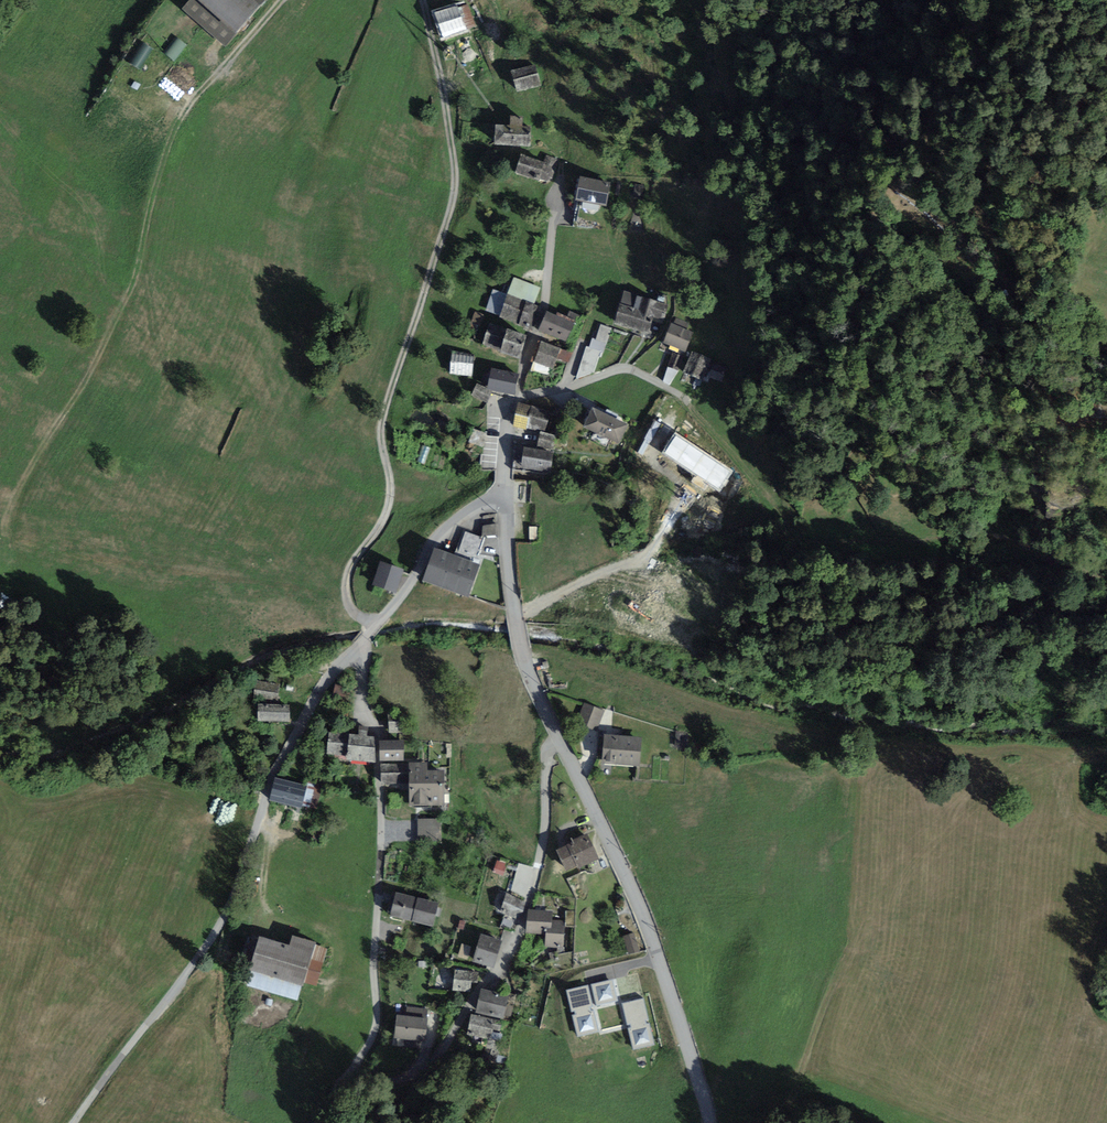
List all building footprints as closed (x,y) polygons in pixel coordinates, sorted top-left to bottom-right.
[(187,10),(227,44),(265,0),(196,0),(187,10)] [(466,7),(437,17),(443,36),(473,26),(466,7)] [(167,51),(175,58),(187,43),(179,37),(167,51)] [(538,85),(533,68),(513,75),(518,92),(538,85)] [(511,131),(497,131),(497,147),(529,148),(529,132),(522,131),(522,121),(511,121),(511,131)] [(543,164),(522,158),(517,176),(539,183),(539,181),(546,183),(551,180),(557,160),(546,156),(543,164)] [(608,187),(581,182),(578,201),(605,205),(608,187)] [(514,282),(502,316),(532,326),(538,309),(531,307),(537,290),(514,282)] [(487,309),(500,312),(506,291),(494,287),(487,309)] [(666,307),(638,300),(634,313),(621,309),(617,327),(647,335),(651,320),(661,323),(666,307)] [(573,327),(548,317),(542,333),(566,343),(573,327)] [(525,339),(491,328),(484,347),(518,359),(525,339)] [(601,328),(597,342),(593,341),(590,350),(586,348),(577,377),(593,372),(598,356),(602,357),(610,330),(601,328)] [(691,335),(672,328),(666,344),(685,352),(691,335)] [(568,354),(542,346),(534,371),(551,373),(556,358),(565,362),(568,354)] [(681,357),(673,354),(669,367),(677,370),(681,357)] [(472,357),(454,356),(453,372),(471,374),(472,357)] [(710,362),(692,356),(684,375),(702,382),(710,362)] [(725,370),(714,367),(711,378),(721,381),(725,370)] [(1095,368),(1095,384),(1106,385),(1106,368),(1095,368)] [(517,378),(493,374),(490,390),(514,394),(517,378)] [(490,393),(477,387),(473,396),(486,402),(490,393)] [(549,414),(520,407),(515,428),(526,430),(527,428),(544,432),(549,414)] [(626,429),(594,414),(586,431),(619,446),(626,429)] [(485,435),(474,432),(470,443),(482,447),(485,435)] [(554,437),(542,435),(540,446),(553,448),(554,437)] [(552,456),(525,453),(523,470),(549,474),(552,456)] [(465,535),(456,560),(472,565),(481,540),(465,535)] [(477,569),(435,555),(426,582),(468,596),(477,569)] [(401,573),(381,567),(375,587),(395,593),(401,573)] [(279,685),(257,681),(254,697),(276,701),(279,685)] [(346,687),(336,685),(335,693),(344,695),(346,687)] [(288,704),(259,704),(259,718),(288,719),(288,704)] [(602,711),(584,705),(578,722),(596,728),(602,711)] [(402,714),(390,714),(389,730),(402,730),(402,714)] [(359,735),(331,733),(330,751),(349,753),(348,757),(371,759),(373,736),(366,735),(367,728),(360,728),(359,735)] [(641,738),(606,735),(604,760),(638,763),(641,738)] [(402,741),(382,741),(381,757),(402,757),(402,741)] [(426,764),(383,765),(383,781),(410,781),(410,803),(443,803),(443,772),(426,772),(426,764)] [(305,787),(275,780),(270,803),(302,810),(303,806),(316,809),(322,785),(306,781),(305,787)] [(439,819),(419,820),(419,838),(439,838),(439,819)] [(587,837),(559,849),(567,868),(595,856),(587,837)] [(505,873),(508,861),(498,858),(495,871),(505,873)] [(521,860),(512,889),(528,894),(536,865),(521,860)] [(437,903),(397,894),(392,914),(432,923),(437,903)] [(523,903),(507,895),(502,912),(520,918),(523,903)] [(551,913),(530,912),(529,929),(548,930),(547,944),(563,944),(564,923),(550,923),(551,913)] [(636,931),(624,935),(630,953),(642,949),(636,931)] [(314,942),(293,935),(290,946),(261,937),(251,966),(302,982),(314,942)] [(500,941),(482,935),(475,958),(493,964),(500,941)] [(477,973),(456,971),(454,988),(469,990),(470,979),(476,980),(477,973)] [(598,1003),(620,997),(615,977),(593,983),(598,1003)] [(592,984),(570,988),(577,1034),(599,1031),(592,984)] [(506,996),(483,990),(479,1010),(501,1015),(506,996)] [(626,1000),(633,1047),(655,1044),(648,996),(626,1000)] [(501,1023),(473,1016),(469,1032),(489,1037),(492,1027),(499,1029),(501,1023)] [(426,1020),(398,1017),(396,1035),(424,1038),(426,1020)]
